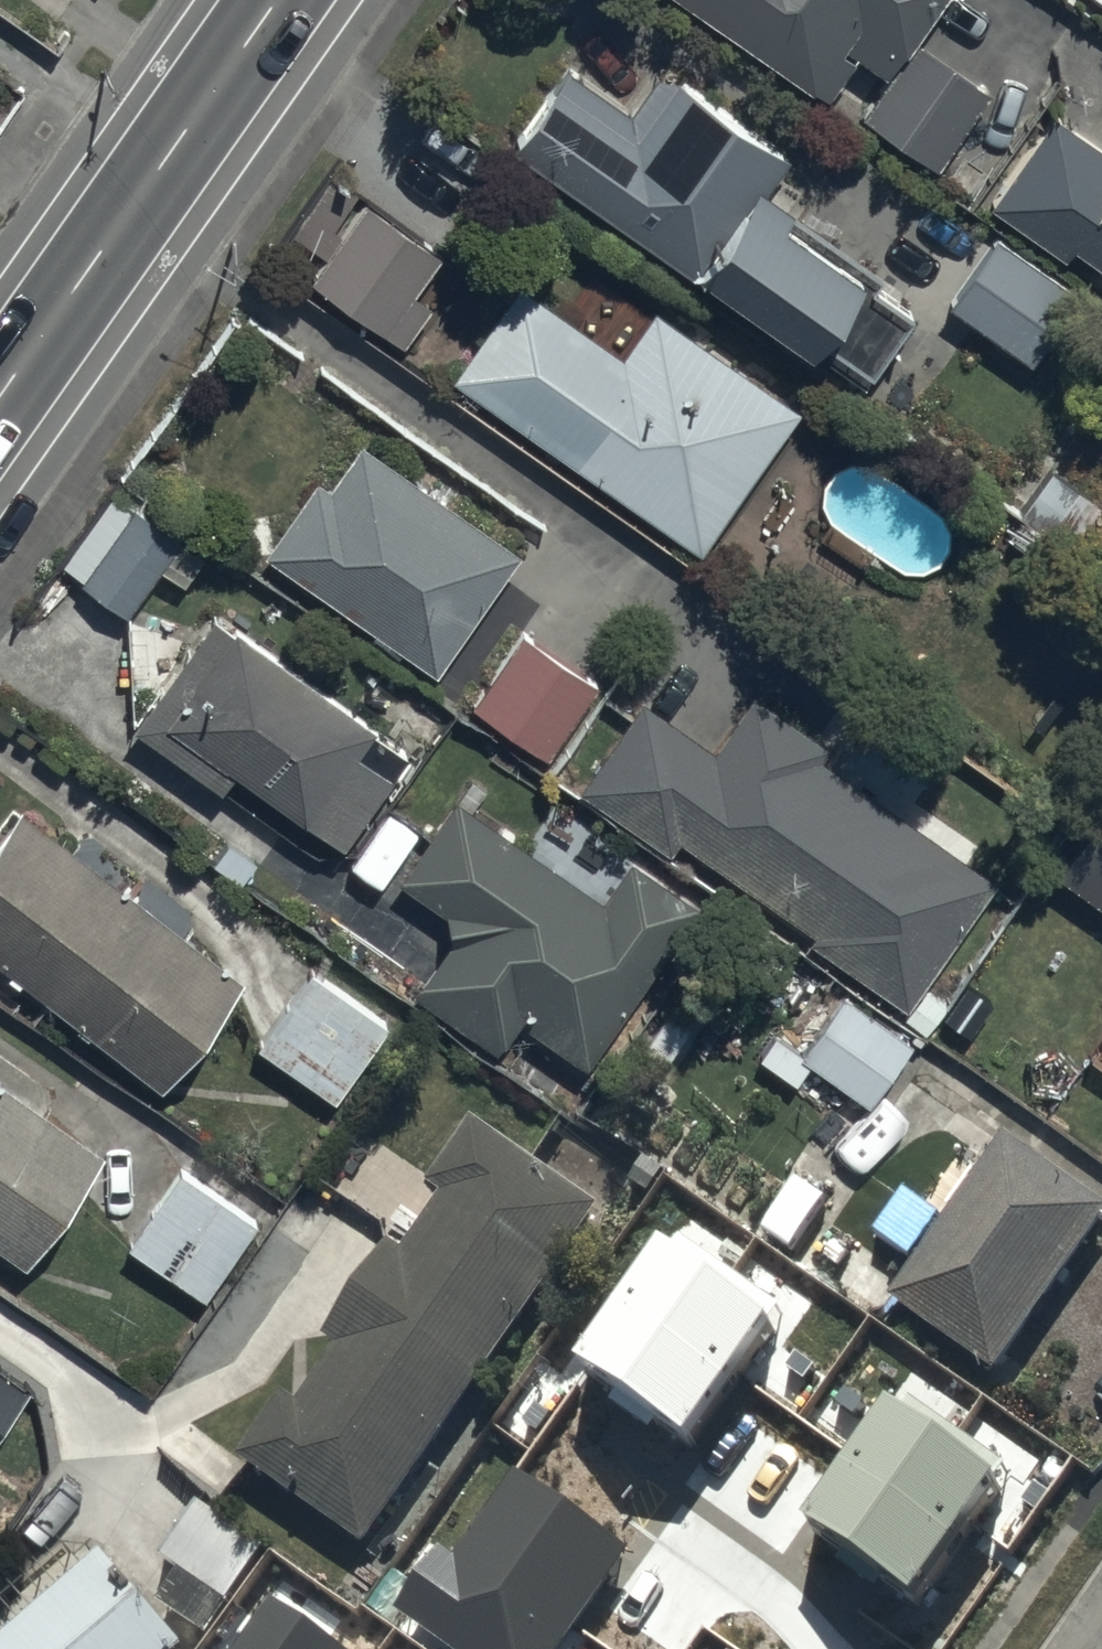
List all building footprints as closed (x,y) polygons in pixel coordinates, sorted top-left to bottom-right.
[(820,86),(850,41),(884,64),(927,0),(691,0),(820,86)] [(987,84),(916,36),(866,110),(938,158),(987,84)] [(557,66),(509,139),(812,342),(861,269),(751,196),(785,145),(664,64),(630,115),(557,66)] [(1077,244),(1101,260),(1101,142),(1056,111),(992,207),(1068,257),(1077,244)] [(360,190),(305,271),(404,338),(459,256),(360,190)] [(945,294),(1030,351),(1073,286),(988,229),(945,294)] [(698,542),(795,399),(646,299),(619,338),(521,273),(451,376),(549,442),(698,542)] [(521,542),(355,431),(269,557),(436,669),(521,542)] [(133,612),(185,534),(125,494),(73,572),(133,612)] [(202,604),(126,716),(224,782),(235,766),(345,839),(410,743),(300,670),(202,604)] [(522,628),(473,700),(552,754),(601,681),(522,628)] [(747,694),(713,745),(641,697),(583,783),(669,841),(671,838),(903,993),(993,858),(747,694)] [(1101,903),(1101,796),(1097,793),(1047,867),(1101,903)] [(501,1049),(523,1016),(586,1058),(694,897),(631,856),(603,897),(517,839),(454,797),(402,874),(465,916),(415,991),(501,1049)] [(162,1082),(248,973),(24,798),(0,828),(0,955),(162,1082)] [(255,1044),(332,1095),(388,1013),(310,961),(255,1044)] [(795,1052),(869,1101),(913,1036),(839,986),(795,1052)] [(26,1255),(107,1135),(0,1064),(0,1238),(26,1255)] [(257,1476),(364,1547),(597,1201),(490,1130),(472,1117),(425,1186),(443,1198),(405,1255),(388,1243),(323,1339),(341,1351),(302,1408),(284,1396),(239,1464),(257,1476)] [(1101,1220),(1101,1207),(998,1137),(889,1299),(999,1373),(1101,1220)] [(125,1240),(207,1295),(258,1219),(176,1164),(125,1240)] [(792,1178),(757,1231),(795,1256),(829,1203),(792,1178)] [(769,1305),(656,1229),(573,1352),(685,1428),(769,1305)] [(28,1385),(0,1366),(0,1427),(28,1385)] [(992,1471),(880,1394),(796,1515),(908,1592),(992,1471)] [(510,1468),(451,1554),(434,1542),(390,1607),(452,1648),(553,1648),(624,1544),(510,1468)] [(197,1494),(157,1554),(232,1604),(272,1545),(197,1494)] [(107,1557),(0,1646),(0,1648),(184,1648),(107,1557)] [(268,1596),(230,1648),(343,1648),(268,1596)]
